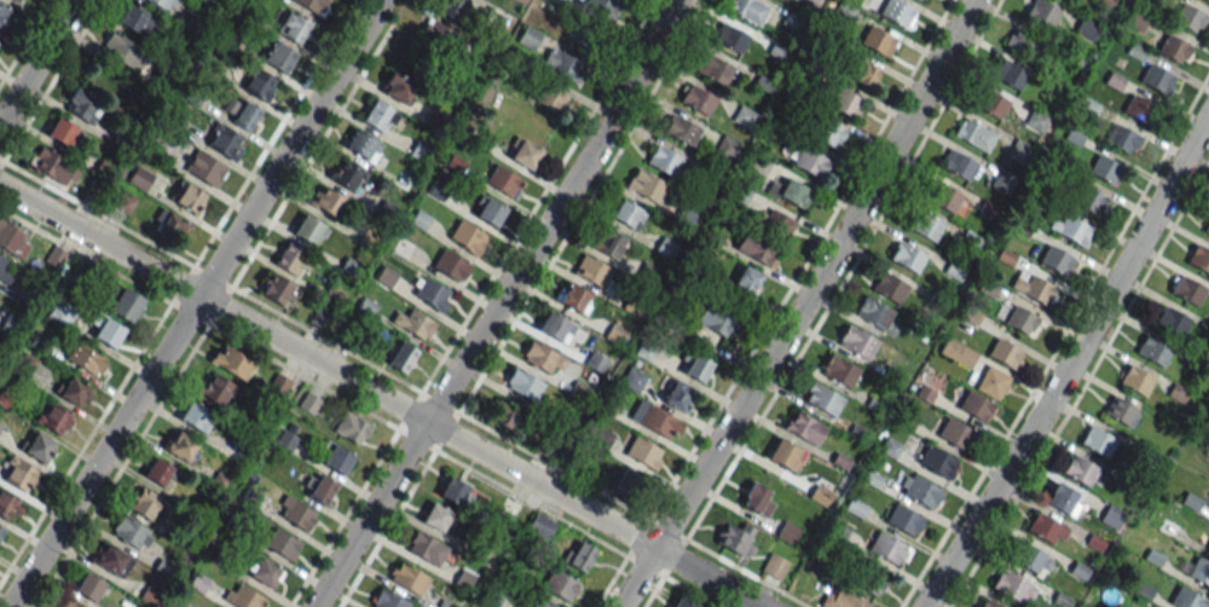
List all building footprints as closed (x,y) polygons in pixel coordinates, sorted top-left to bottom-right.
[(171,14),(179,0),(147,0),(171,14)] [(314,13),(290,0),(321,0),(314,13)] [(456,22),(468,0),(442,0),(436,11),(456,22)] [(583,8),(587,0),(609,0),(618,5),(607,22),(583,8)] [(758,26),(768,8),(754,0),(732,0),(727,9),(758,26)] [(898,0),(887,0),(878,14),(903,29),(915,10),(898,0)] [(1025,13),(1033,0),(1042,0),(1062,11),(1051,29),(1025,13)] [(1172,19),(1181,2),(1208,17),(1197,35),(1172,19)] [(117,22),(148,39),(158,20),(127,4),(117,22)] [(1,31),(12,13),(0,5),(0,30),(1,31)] [(1150,14),(1132,6),(1124,24),(1142,32),(1150,14)] [(313,25),(289,10),(276,32),(300,46),(313,25)] [(504,30),(510,18),(495,10),(488,22),(504,30)] [(1100,26),(1082,16),(1073,32),(1090,42),(1100,26)] [(415,42),(441,56),(454,33),(428,18),(415,42)] [(563,39),(574,21),(598,35),(589,52),(563,39)] [(711,40),(738,55),(749,37),(722,21),(711,40)] [(517,42),(533,51),(543,33),(526,24),(517,42)] [(886,58),(897,39),(870,25),(859,43),(886,58)] [(1006,45),(1017,27),(1042,42),(1032,59),(1006,45)] [(100,53),(140,70),(148,50),(108,33),(100,53)] [(1156,51),(1165,34),(1192,48),(1182,67),(1156,51)] [(299,52),(277,36),(261,59),(283,75),(299,52)] [(549,69),(559,51),(583,64),(573,82),(549,69)] [(724,87),(735,69),(706,53),(696,72),(724,87)] [(879,69),(855,57),(845,76),(870,88),(879,69)] [(991,76),(1001,58),(1028,74),(1018,91),(991,76)] [(1139,81),(1149,63),(1175,79),(1165,96),(1139,81)] [(266,101),(277,82),(253,69),(243,88),(266,101)] [(407,106),(419,84),(391,70),(380,92),(407,106)] [(533,99),(543,82),(568,96),(559,114),(533,99)] [(677,100),(706,116),(716,98),(688,82),(677,100)] [(828,105),(854,119),(864,101),(838,86),(828,105)] [(972,105),(982,87),(1008,102),(999,120),(972,105)] [(90,125),(102,105),(73,88),(62,108),(90,125)] [(250,132),(261,113),(232,95),(223,109),(233,115),(229,120),(250,132)] [(387,136),(401,114),(374,98),(361,120),(387,136)] [(690,147),(700,128),(672,114),(662,133),(690,147)] [(70,150),(81,131),(57,116),(46,135),(70,150)] [(951,134),(958,125),(961,127),(966,118),(995,134),(985,154),(951,134)] [(846,130),(823,119),(814,138),(837,149),(846,130)] [(248,141),(219,122),(205,142),(233,162),(248,141)] [(1107,142),(1128,154),(1139,136),(1118,124),(1107,142)] [(383,145),(355,128),(343,146),(372,164),(383,145)] [(543,151),(518,137),(507,157),(532,171),(543,151)] [(646,164),(673,177),(682,157),(655,144),(646,164)] [(790,163),(820,180),(831,161),(801,144),(790,163)] [(55,180),(65,160),(38,146),(28,166),(55,180)] [(939,167),(949,149),(976,164),(966,181),(939,167)] [(227,167),(196,150),(185,171),(216,188),(227,167)] [(1123,167),(1098,153),(1088,172),(1113,185),(1123,167)] [(329,178),(354,190),(364,170),(339,157),(329,178)] [(514,199),(525,180),(495,163),(484,183),(514,199)] [(154,174),(136,165),(128,180),(146,189),(154,174)] [(657,204),(668,185),(637,167),(626,186),(657,204)] [(812,191),(786,177),(776,195),(803,209),(812,191)] [(197,215),(208,196),(184,182),(173,203),(197,215)] [(931,203),(954,214),(963,195),(940,184),(931,203)] [(335,217),(345,199),(318,185),(308,203),(335,217)] [(1107,200),(1088,186),(1076,203),(1096,217),(1107,200)] [(471,214),(495,227),(506,208),(481,195),(471,214)] [(610,218),(636,231),(646,213),(620,199),(610,218)] [(761,227),(785,240),(795,220),(771,208),(761,227)] [(907,227),(918,209),(943,225),(933,243),(907,227)] [(156,227),(175,243),(189,227),(169,211),(156,227)] [(291,232),(316,248),(328,228),(303,213),(291,232)] [(1053,219),(1048,228),(1083,248),(1094,230),(1067,214),(1061,224),(1053,219)] [(0,216),(0,246),(17,258),(31,236),(0,216)] [(458,219),(486,235),(475,253),(449,238),(458,219)] [(590,248),(615,260),(626,238),(601,225),(590,248)] [(779,248),(746,229),(735,247),(768,267),(779,248)] [(889,259),(898,241),(925,256),(915,273),(889,259)] [(273,263),(301,279),(313,258),(285,242),(273,263)] [(1038,262),(1063,277),(1074,258),(1048,243),(1038,262)] [(1194,243),(1208,251),(1208,274),(1185,260),(1194,243)] [(48,259),(57,265),(65,254),(56,248),(48,259)] [(442,248),(470,262),(459,282),(432,266),(442,248)] [(572,274),(600,288),(610,268),(582,254),(572,274)] [(5,286),(17,267),(0,257),(0,283),(5,286)] [(732,285),(749,296),(762,277),(745,265),(732,285)] [(870,289),(881,271),(907,287),(897,304),(870,289)] [(288,309),(300,289),(271,272),(259,292),(288,309)] [(1016,290),(1026,272),(1053,287),(1042,305),(1016,290)] [(1169,291),(1180,274),(1205,289),(1196,307),(1169,291)] [(424,277),(451,293),(441,311),(413,296),(424,277)] [(581,314),(592,295),(566,281),(555,301),(581,314)] [(108,311),(131,323),(145,299),(122,286),(108,311)] [(855,314),(864,297),(891,312),(881,330),(855,314)] [(724,338),(734,319),(704,303),(694,322),(724,338)] [(1002,320),(1012,304),(1039,318),(1029,336),(1002,320)] [(1153,322),(1163,304),(1190,319),(1179,336),(1153,322)] [(406,317),(397,312),(390,323),(424,342),(435,323),(411,309),(406,317)] [(536,329),(566,345),(576,326),(546,310),(536,329)] [(1,329),(15,337),(23,321),(9,313),(1,329)] [(92,336),(114,349),(125,330),(103,317),(92,336)] [(839,343),(850,326),(877,341),(866,359),(839,343)] [(1135,352),(1146,334),(1172,348),(1162,366),(1135,352)] [(977,354),(947,337),(939,352),(969,369),(977,354)] [(987,354),(996,337),(1023,352),(1012,370),(987,354)] [(107,361),(76,340),(64,358),(96,378),(107,361)] [(403,374),(418,353),(400,340),(385,360),(403,374)] [(565,359),(531,340),(521,358),(555,377),(565,359)] [(210,361),(244,381),(255,363),(221,343),(210,361)] [(680,372),(701,384),(712,364),(692,352),(680,372)] [(822,372),(833,355),(858,370),(849,388),(822,372)] [(1117,381),(1127,364),(1153,378),(1144,397),(1117,381)] [(998,400),(1009,376),(985,365),(974,389),(998,400)] [(638,391),(645,375),(629,367),(621,384),(638,391)] [(517,369),(544,383),(533,403),(507,387),(517,369)] [(198,392),(221,407),(234,386),(211,371),(198,392)] [(280,393),(289,384),(279,374),(270,383),(280,393)] [(58,396),(82,409),(92,389),(68,377),(58,396)] [(682,411),(693,390),(670,378),(659,400),(682,411)] [(806,401),(816,385),(843,399),(832,417),(806,401)] [(956,407),(967,389),(994,405),(983,422),(956,407)] [(298,406),(311,414),(320,400),(307,392),(298,406)] [(1101,412),(1112,394),(1138,410),(1128,427),(1101,412)] [(518,433),(527,412),(499,399),(489,420),(518,433)] [(629,419),(672,441),(682,422),(639,400),(629,419)] [(35,422),(62,437),(73,416),(46,401),(35,422)] [(214,418),(188,402),(178,419),(204,434),(214,418)] [(345,411),(369,426),(358,444),(334,429),(345,411)] [(788,429),(798,412),(825,427),(814,445),(788,429)] [(937,435),(947,417),(973,433),(964,450),(937,435)] [(1080,443),(1089,424),(1116,440),(1106,457),(1080,443)] [(199,444),(176,430),(164,449),(187,463),(199,444)] [(46,465),(57,444),(32,431),(21,451),(46,465)] [(654,471),(664,452),(635,435),(624,453),(654,471)] [(767,458),(792,471),(802,451),(778,438),(767,458)] [(320,462),(344,476),(355,457),(332,443),(320,462)] [(918,463),(929,445),(954,461),(944,478),(918,463)] [(26,491),(38,470),(11,455),(0,476),(0,477),(26,491)] [(1062,473),(1072,455),(1098,470),(1088,487),(1062,473)] [(142,476),(166,489),(177,469),(153,457),(142,476)] [(609,489),(631,503),(645,483),(623,468),(609,489)] [(337,485),(317,474),(305,495),(325,506),(337,485)] [(471,487),(448,475),(438,495),(460,507),(471,487)] [(902,493),(913,475),(938,491),(929,509),(902,493)] [(740,504),(766,517),(778,494),(751,481),(740,504)] [(1044,503),(1071,518),(1083,498),(1055,482),(1044,503)] [(128,507),(150,521),(163,500),(140,486),(128,507)] [(13,522),(22,501),(0,493),(0,517),(13,522)] [(290,497),(316,511),(305,530),(279,516),(290,497)] [(520,505),(507,498),(500,510),(512,517),(520,505)] [(444,534),(454,514),(431,501),(420,521),(444,534)] [(885,521),(895,503),(921,519),(910,536),(885,521)] [(556,524),(538,511),(524,529),(542,543),(556,524)] [(1026,530),(1036,511),(1068,530),(1062,539),(1055,536),(1051,543),(1026,530)] [(152,532),(119,514),(110,533),(143,550),(152,532)] [(748,557),(758,530),(739,523),(737,527),(724,522),(716,545),(748,557)] [(274,527),(299,542),(289,560),(264,547),(274,527)] [(417,531),(447,549),(438,567),(406,550),(417,531)] [(868,549),(878,531),(904,547),(893,563),(868,549)] [(566,564),(584,573),(595,549),(577,540),(566,564)] [(121,580),(134,561),(105,542),(92,561),(121,580)] [(1012,560),(1022,542),(1048,556),(1039,574),(1012,560)] [(761,571),(778,581),(789,563),(771,553),(761,571)] [(1194,555),(1184,575),(1208,587),(1208,563),(1194,555)] [(274,589),(283,569),(256,556),(247,576),(274,589)] [(876,598),(889,577),(857,558),(844,579),(876,598)] [(399,561),(430,579),(421,597),(389,580),(399,561)] [(553,568),(577,583),(567,601),(542,588),(553,568)] [(990,586),(999,572),(1002,573),(1003,571),(1036,589),(1030,599),(1024,596),(1020,603),(990,586)] [(94,603),(105,584),(84,572),(73,591),(94,603)] [(264,599),(258,606),(235,606),(229,603),(239,584),(264,599)] [(873,604),(831,584),(820,606),(871,606),(873,604)] [(1205,600),(1202,606),(1177,606),(1169,602),(1179,584),(1205,600)] [(411,605),(410,606),(376,606),(386,591),(411,605)] [(684,596),(671,606),(694,606),(684,596)] [(67,597),(60,606),(81,606),(67,597)] [(536,597),(530,606),(555,606),(536,597)] [(984,597),(1000,606),(979,606),(984,597)]
